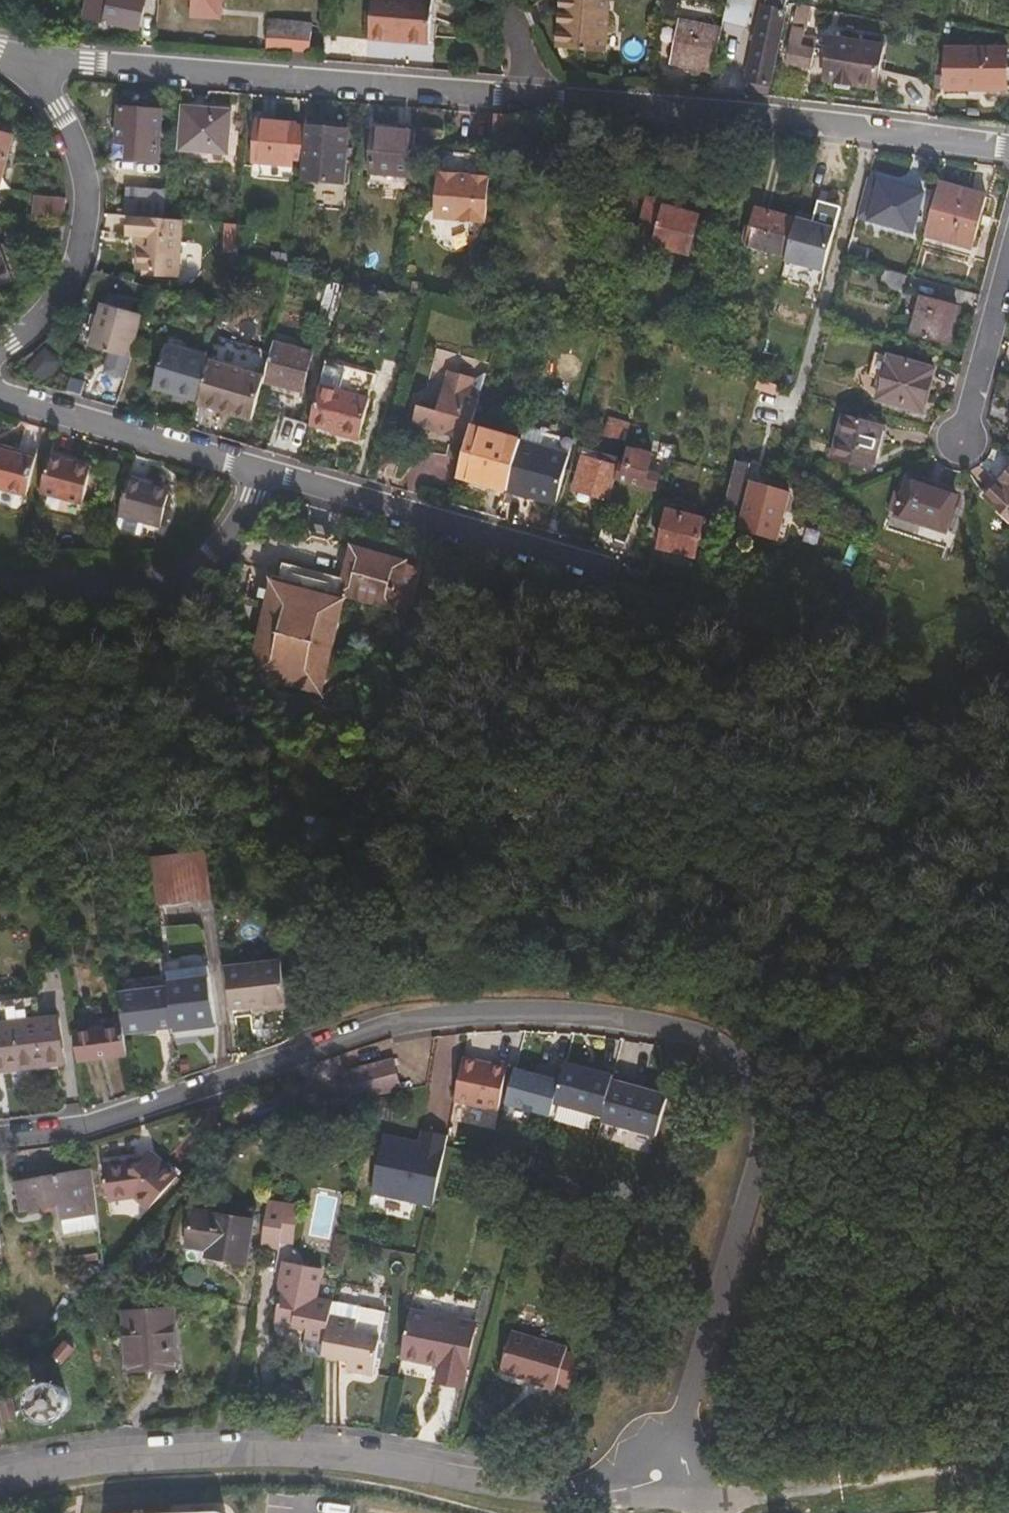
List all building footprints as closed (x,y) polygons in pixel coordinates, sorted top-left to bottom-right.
[(82,15),(135,30),(142,0),(86,0),(82,15)] [(189,12),(215,15),(216,0),(190,0),(189,12)] [(432,0),(368,0),(365,40),(428,45),(432,0)] [(593,0),(548,0),(548,10),(555,10),(556,52),(595,52),(593,0)] [(664,0),(657,29),(670,32),(677,1),(664,0)] [(683,1),(677,1),(670,32),(674,34),(679,18),(683,1)] [(744,33),(750,7),(728,5),(722,27),(744,33)] [(786,16),(762,10),(745,78),(751,79),(749,88),(766,91),(786,16)] [(803,38),(806,13),(795,11),(784,64),(810,67),(813,42),(803,38)] [(674,34),(669,53),(668,60),(710,71),(720,29),(679,18),(674,34)] [(265,26),(262,56),(308,60),(310,30),(265,26)] [(657,29),(653,48),(669,53),(674,34),(670,32),(657,29)] [(1007,53),(1007,40),(943,41),(943,84),(960,83),(1008,83),(1007,53)] [(883,48),(838,41),(836,52),(831,51),(828,65),(834,66),(832,80),(878,86),(883,48)] [(1008,83),(960,83),(960,89),(1008,88),(1008,53),(1007,53),(1008,83)] [(134,139),(133,155),(159,158),(164,107),(124,103),(121,137),(134,139)] [(236,113),(185,109),(183,152),(232,156),(236,113)] [(516,116),(497,115),(497,142),(514,144),(516,116)] [(305,162),(307,135),(297,134),(298,124),(261,122),(257,163),(295,166),(295,162),(305,162)] [(307,135),(307,126),(298,124),(297,134),(307,135)] [(350,130),(307,126),(307,135),(305,162),(304,180),(347,183),(350,130)] [(2,198),(15,134),(0,131),(0,198),(2,198)] [(414,177),(417,134),(376,131),(373,174),(414,177)] [(490,224),(495,158),(443,155),(440,214),(457,215),(457,221),(490,224)] [(921,187),(876,176),(866,214),(911,226),(921,187)] [(985,189),(935,177),(922,228),(971,239),(985,189)] [(124,210),(163,216),(164,187),(126,184),(124,210)] [(2,198),(0,198),(0,210),(6,211),(8,199),(2,198)] [(34,218),(65,222),(65,208),(36,205),(34,218)] [(784,255),(795,217),(757,206),(752,223),(747,222),(742,243),(784,255)] [(666,214),(650,211),(642,244),(659,249),(658,256),(692,264),(701,225),(666,217),(666,214)] [(165,216),(163,216),(138,214),(136,233),(140,233),(136,267),(155,270),(155,276),(174,278),(182,218),(165,216)] [(819,223),(795,217),(784,255),(808,262),(819,223)] [(8,285),(0,262),(0,288),(8,285)] [(725,280),(728,266),(716,265),(714,278),(725,280)] [(906,272),(883,267),(881,281),(903,284),(906,272)] [(351,283),(335,280),(326,316),(339,320),(351,283)] [(958,300),(922,292),(912,332),(948,340),(958,300)] [(390,301),(376,299),(374,309),(388,311),(390,301)] [(102,375),(120,380),(140,315),(98,304),(86,347),(107,354),(102,375)] [(723,340),(711,338),(708,347),(707,354),(718,356),(723,340)] [(314,353),(275,341),(265,377),(264,380),(303,391),(314,353)] [(213,361),(215,353),(169,342),(167,348),(213,361)] [(199,404),(213,361),(167,348),(153,389),(199,404)] [(43,350),(29,365),(42,379),(56,364),(43,350)] [(885,378),(891,355),(883,354),(877,376),(885,378)] [(936,366),(891,355),(885,378),(879,401),(925,412),(936,366)] [(199,404),(198,406),(251,421),(262,387),(264,380),(265,377),(213,361),(199,404)] [(340,370),(325,366),(308,425),(355,438),(374,374),(341,365),(340,370)] [(474,427),(480,407),(469,402),(474,383),(451,375),(438,411),(426,408),(419,428),(469,442),(474,427)] [(301,399),(303,391),(264,380),(262,387),(301,399)] [(419,428),(426,408),(419,406),(413,426),(419,428)] [(606,421),(628,429),(631,421),(608,415),(606,421)] [(878,451),(884,425),(843,415),(832,459),(873,469),(878,451)] [(300,451),(308,425),(279,417),(272,443),(300,451)] [(891,427),(884,425),(878,451),(884,453),(891,427)] [(520,440),(474,427),(469,442),(458,478),(504,493),(519,445),(520,440)] [(566,458),(519,445),(504,493),(502,500),(510,503),(513,495),(552,507),(566,458)] [(618,462),(619,458),(586,448),(573,488),(606,499),(613,479),(618,462)] [(625,464),(618,462),(613,479),(654,489),(659,473),(648,470),(649,465),(651,454),(629,448),(628,452),(625,464)] [(622,451),(619,458),(618,462),(625,464),(628,452),(622,451)] [(33,462),(0,453),(0,494),(20,500),(33,462)] [(984,494),(1008,469),(1008,457),(978,488),(984,494)] [(46,461),(36,495),(79,507),(89,473),(46,461)] [(735,463),(722,513),(735,517),(749,467),(735,463)] [(648,470),(659,473),(659,468),(649,465),(648,470)] [(984,494),(1008,519),(1008,469),(984,494)] [(955,495),(908,478),(899,513),(947,527),(955,495)] [(119,521),(143,527),(158,530),(168,495),(127,485),(118,520),(119,521)] [(784,506),(746,493),(732,539),(771,550),(784,506)] [(698,520),(666,511),(655,549),(688,558),(698,520)] [(891,515),(888,524),(947,543),(950,534),(891,515)] [(139,540),(143,527),(119,521),(117,532),(121,536),(139,540)] [(396,567),(348,553),(335,598),(385,612),(396,567)] [(724,568),(713,565),(710,578),(721,580),(724,568)] [(296,575),(293,588),(304,592),(309,578),(296,575)] [(304,592),(293,588),(262,580),(237,674),(307,694),(334,601),(304,592)] [(254,715),(280,723),(286,699),(260,692),(254,715)] [(155,911),(207,904),(200,853),(148,858),(155,911)] [(174,954),(161,956),(164,975),(177,974),(174,954)] [(177,974),(164,975),(165,982),(208,975),(207,969),(177,974)] [(272,972),(218,979),(222,1016),(257,1012),(258,1016),(278,1013),(272,972)] [(172,1033),(173,1043),(217,1036),(208,975),(165,982),(166,990),(172,1033)] [(166,990),(165,982),(114,990),(115,996),(166,990)] [(121,1039),(172,1033),(166,990),(115,996),(120,1031),(121,1039)] [(55,1019),(19,1024),(25,1069),(61,1065),(55,1019)] [(19,1024),(0,1026),(0,1072),(25,1069),(19,1024)] [(75,1066),(124,1059),(121,1039),(120,1031),(70,1038),(75,1066)] [(462,1053),(457,1104),(502,1109),(508,1058),(462,1053)] [(399,1087),(391,1062),(340,1077),(347,1103),(399,1087)] [(660,1132),(670,1086),(565,1064),(563,1076),(515,1066),(507,1105),(554,1115),(555,1109),(660,1132)] [(371,1195),(434,1207),(449,1132),(422,1127),(420,1138),(384,1131),(371,1195)] [(133,1167),(97,1171),(100,1201),(129,1197),(143,1210),(169,1180),(142,1156),(133,1167)] [(91,1219),(85,1173),(10,1183),(14,1212),(51,1208),(53,1223),(58,1222),(91,1219)] [(329,1239),(339,1197),(317,1192),(308,1234),(329,1239)] [(267,1203),(260,1248),(277,1252),(277,1246),(292,1249),(299,1208),(267,1203)] [(244,1270),(251,1226),(193,1217),(188,1253),(207,1256),(206,1263),(244,1270)] [(60,1237),(93,1234),(91,1219),(58,1222),(60,1237)] [(80,1292),(98,1273),(87,1264),(69,1283),(80,1292)] [(306,1361),(322,1363),(324,1356),(331,1309),(314,1305),(319,1275),(285,1269),(275,1329),(307,1334),(305,1344),(306,1344),(304,1357),(306,1361)] [(572,1273),(561,1269),(558,1276),(569,1279),(572,1273)] [(331,1309),(324,1356),(350,1360),(347,1372),(374,1377),(385,1319),(331,1309)] [(477,1329),(410,1316),(402,1365),(438,1372),(436,1388),(466,1393),(477,1329)] [(182,1372),(178,1317),(135,1319),(139,1375),(182,1372)] [(500,1377),(558,1396),(566,1355),(512,1338),(500,1377)] [(60,1386),(56,1386),(51,1387),(48,1389),(44,1391),(42,1395),(41,1399),(41,1403),(42,1407),(45,1411),(48,1414),(52,1415),(56,1416),(61,1415),(64,1413),(68,1410),(70,1407),(71,1403),(71,1398),(69,1394),(67,1391),(64,1388),(60,1386)]
